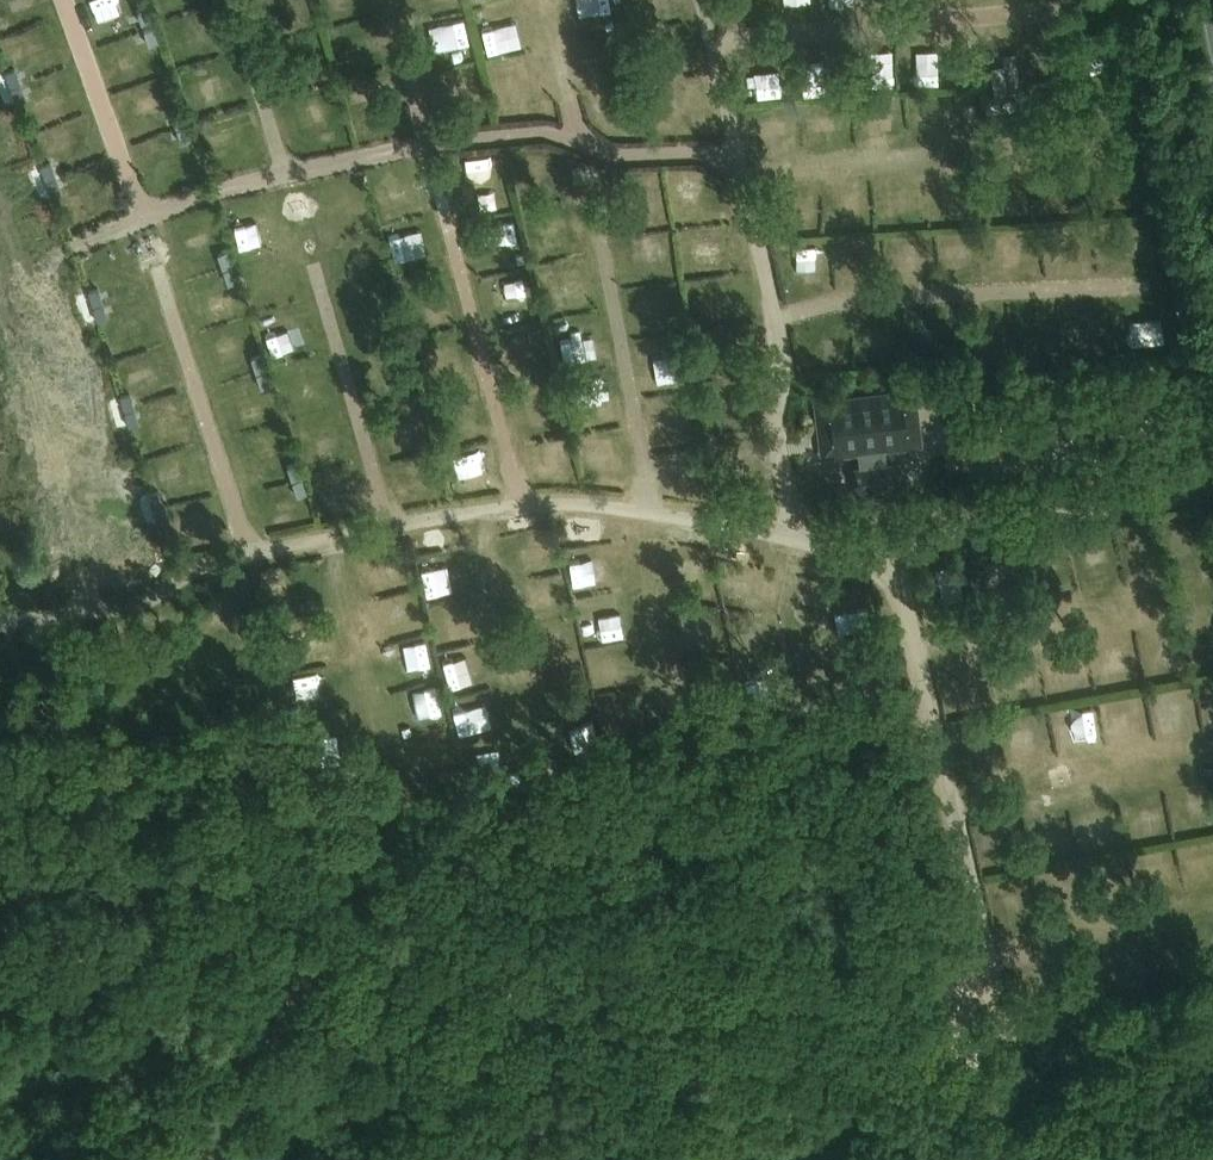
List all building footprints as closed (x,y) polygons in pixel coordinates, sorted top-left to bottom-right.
[(268,19),(302,10),(299,0),(263,0),(268,19)] [(327,13),(363,0),(323,0),(327,13)] [(148,7),(138,10),(142,24),(152,21),(148,7)] [(526,15),(486,20),(490,45),(529,40),(526,15)] [(152,24),(143,27),(147,40),(157,37),(152,24)] [(921,77),(941,76),(940,44),(920,44),(921,77)] [(1021,89),(1016,52),(1002,54),(1004,64),(991,66),(994,94),(982,96),(985,115),(1026,109),(1023,89),(1021,89)] [(19,68),(9,71),(13,84),(23,81),(19,68)] [(24,84),(14,87),(18,101),(28,98),(24,84)] [(52,161),(43,164),(47,177),(57,174),(52,161)] [(675,169),(668,186),(699,200),(706,183),(675,169)] [(1056,173),(1055,188),(1078,189),(1079,174),(1056,173)] [(57,177),(47,180),(52,194),(61,191),(57,177)] [(801,228),(820,228),(819,194),(799,195),(801,228)] [(669,231),(631,234),(633,259),(656,257),(655,245),(670,243),(669,231)] [(686,247),(689,271),(726,267),(723,243),(686,247)] [(830,266),(829,245),(804,246),(806,268),(830,266)] [(230,252),(220,255),(224,268),(234,265),(230,252)] [(235,268),(225,271),(229,285),(239,282),(235,268)] [(507,302),(532,297),(526,269),(501,274),(507,302)] [(727,305),(727,282),(692,281),(692,305),(727,305)] [(643,290),(645,315),(674,313),(673,288),(643,290)] [(101,289),(91,292),(95,305),(105,302),(101,289)] [(105,305),(96,308),(100,322),(110,319),(105,305)] [(265,338),(296,332),(292,310),(261,315),(265,338)] [(557,325),(559,349),(597,347),(596,323),(557,325)] [(261,356),(252,359),(256,373),(266,370),(261,356)] [(266,372),(256,375),(261,389),(270,386),(266,372)] [(847,470),(850,494),(891,489),(888,465),(882,466),(880,452),(917,447),(909,388),(808,402),(816,460),(852,455),(853,463),(854,469),(847,470)] [(131,393),(121,396),(125,410),(135,407),(131,393)] [(136,410),(126,413),(130,426),(140,423),(136,410)] [(297,464),(287,467),(291,480),(301,477),(297,464)] [(302,480),(292,483),(296,497),(306,494),(302,480)] [(161,492),(151,495),(155,508),(165,505),(161,492)] [(165,508),(156,511),(160,525),(170,522),(165,508)] [(1079,542),(1084,576),(1107,572),(1102,538),(1079,542)] [(570,556),(571,580),(622,577),(620,553),(570,556)] [(622,610),(587,613),(589,637),(624,634),(622,610)] [(432,615),(435,640),(468,637),(466,612),(432,615)] [(1099,642),(1106,677),(1131,672),(1123,637),(1099,642)] [(1016,693),(1043,692),(1043,653),(1015,653),(1016,693)] [(483,656),(446,661),(449,686),(486,681),(483,656)] [(1060,671),(1064,693),(1090,689),(1086,666),(1060,671)] [(1158,735),(1188,733),(1185,697),(1156,699),(1158,735)] [(460,733),(500,727),(495,700),(455,707),(460,733)] [(1018,743),(1038,741),(1036,718),(1016,720),(1018,743)] [(1084,721),(1086,738),(1101,737),(1099,719),(1084,721)] [(1143,827),(1169,823),(1166,799),(1140,803),(1143,827)]
